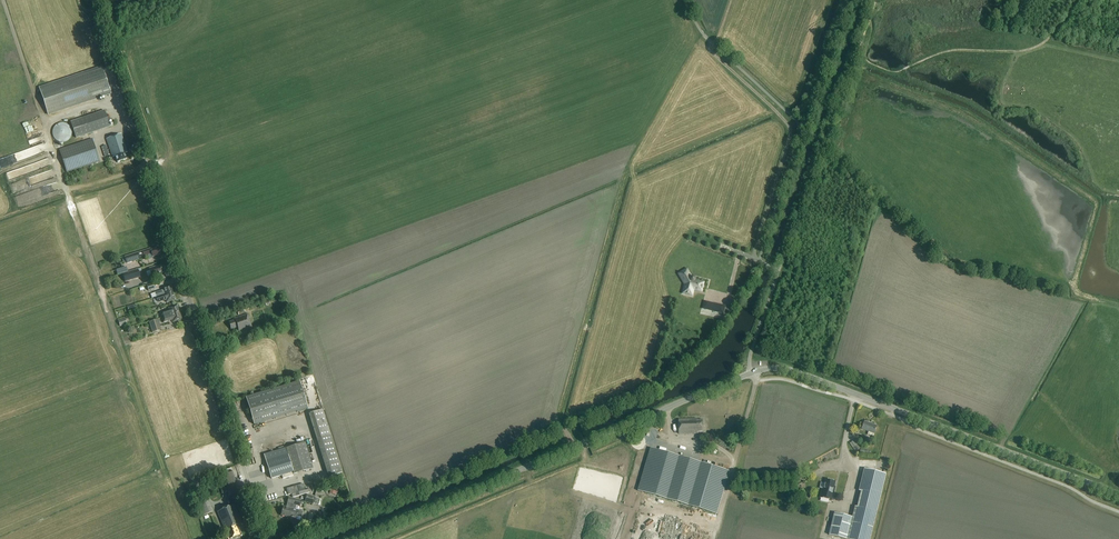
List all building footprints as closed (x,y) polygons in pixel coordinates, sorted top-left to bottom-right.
[(40,88),(48,114),(111,94),(102,68),(40,88)] [(71,122),(76,138),(110,127),(105,111),(71,122)] [(112,157),(115,156),(117,163),(127,159),(125,153),(128,152),(122,134),(107,139),(112,157)] [(59,149),(67,173),(100,162),(92,139),(59,149)] [(101,147),(104,157),(107,156),(108,159),(111,158),(110,155),(109,155),(106,145),(101,147)] [(0,159),(0,166),(1,169),(17,163),(14,155),(0,159)] [(24,180),(12,184),(14,191),(20,190),(21,193),(23,192),(21,188),(26,186),(24,180)] [(161,254),(159,247),(151,250),(150,249),(124,256),(127,263),(140,259),(139,257),(152,253),(153,256),(161,254)] [(149,268),(151,276),(166,272),(164,265),(156,267),(156,266),(149,268)] [(123,273),(125,281),(140,277),(138,269),(123,273)] [(692,278),(687,270),(679,274),(685,285),(683,293),(692,296),(693,290),(701,292),(703,283),(696,281),(696,280),(695,279),(695,278),(694,278),(693,278),(692,278)] [(147,285),(148,291),(156,289),(154,283),(147,285)] [(156,297),(173,292),(171,285),(162,287),(163,290),(159,291),(155,292),(156,297)] [(156,297),(158,302),(166,300),(166,302),(175,300),(173,292),(156,297)] [(715,312),(716,305),(705,302),(703,309),(715,312)] [(161,313),(162,318),(179,312),(177,305),(168,308),(169,310),(161,313)] [(716,305),(715,312),(723,314),(725,307),(716,305)] [(179,312),(162,318),(163,322),(172,320),(173,323),(182,320),(179,312)] [(229,322),(231,329),(238,327),(239,332),(252,328),(248,314),(235,319),(235,320),(229,322)] [(149,322),(152,333),(161,330),(158,319),(149,322)] [(246,398),(254,425),(308,409),(300,382),(246,398)] [(343,472),(323,409),(313,412),(333,475),(343,472)] [(699,433),(699,432),(703,432),(703,419),(696,419),(679,419),(679,433),(699,433)] [(862,429),(874,434),(877,426),(865,421),(862,429)] [(860,449),(854,441),(850,443),(856,452),(860,449)] [(264,455),(271,478),(293,472),(294,474),(313,468),(305,443),(264,455)] [(717,514),(730,472),(651,448),(638,491),(717,514)] [(829,535),(845,538),(870,538),(886,474),(864,469),(859,491),(861,492),(857,507),(855,507),(852,517),(835,513),(829,535)] [(222,474),(230,496),(240,493),(232,471),(222,474)] [(832,501),(835,490),(834,490),(835,482),(826,480),(824,490),(823,489),(820,498),(832,501)] [(291,494),(293,498),(310,493),(309,489),(305,490),(303,484),(286,489),(288,495),(291,494)] [(305,501),(313,503),(314,497),(307,495),(305,501)] [(281,515),(289,517),(294,498),(289,497),(287,503),(288,503),(287,507),(283,506),(281,515)] [(294,498),(289,517),(296,519),(297,515),(301,516),(302,511),(299,510),(299,509),(296,509),(296,505),(300,506),(301,500),(294,498)] [(197,505),(202,516),(213,511),(209,500),(197,505)] [(218,512),(225,530),(226,530),(230,538),(240,535),(236,526),(241,524),(234,505),(218,512)]
